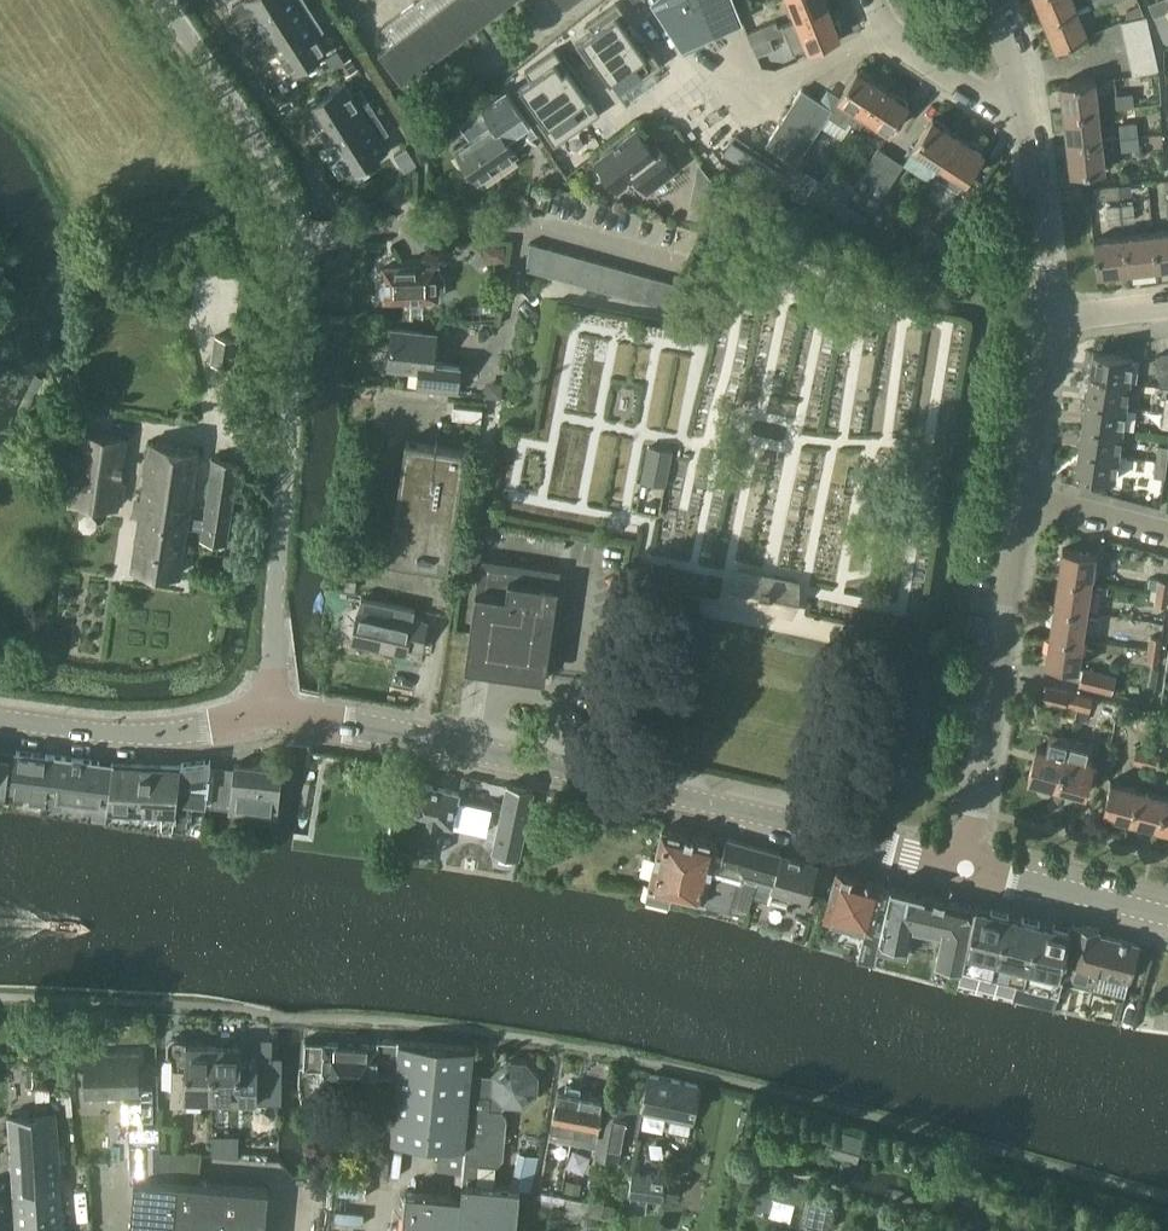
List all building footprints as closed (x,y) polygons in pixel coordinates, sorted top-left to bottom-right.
[(269,35),(311,9),(306,0),(245,0),(233,7),(243,23),(256,15),(269,35)] [(382,25),(394,40),(379,51),(403,81),(510,0),(415,0),(382,25)] [(554,9),(561,3),(558,0),(547,0),(554,9)] [(566,9),(578,0),(558,0),(561,3),(566,9)] [(578,41),(592,62),(594,60),(593,59),(597,57),(629,102),(630,101),(624,91),(654,70),(664,63),(653,48),(648,52),(642,43),(648,39),(620,0),(594,18),(599,26),(578,41)] [(686,42),(741,19),(742,20),(743,20),(735,0),(659,0),(686,42)] [(797,18),(797,19),(829,6),(827,0),(790,0),(797,18)] [(1046,20),(1077,7),(1074,0),(1038,0),(1046,20)] [(1166,0),(1156,0),(1150,2),(1156,15),(1167,10),(1167,4),(1166,0)] [(763,25),(767,38),(782,32),(786,30),(795,51),(809,46),(809,47),(810,46),(812,51),(841,39),(839,34),(841,34),(829,6),(797,19),(797,18),(779,25),(776,19),(763,25)] [(1077,7),(1046,20),(1057,47),(1088,34),(1077,7)] [(311,9),(269,35),(256,43),(266,59),(279,51),(293,72),(326,51),(316,35),(324,29),(311,9)] [(1147,14),(1122,20),(1125,33),(1150,28),(1147,14)] [(753,44),(767,38),(763,25),(747,31),(753,44)] [(1150,28),(1125,33),(1127,46),(1153,41),(1150,28)] [(1153,41),(1127,46),(1130,60),(1156,54),(1153,41)] [(537,75),(518,89),(549,134),(555,129),(561,138),(586,120),(588,123),(602,113),(557,50),(532,68),(537,75)] [(337,51),(325,59),(332,69),(344,61),(337,51)] [(1130,60),(1133,73),(1158,68),(1156,54),(1130,60)] [(342,63),(350,74),(361,67),(354,55),(342,63)] [(834,108),(832,107),(828,113),(821,124),(843,138),(854,122),(859,125),(884,85),(859,69),(834,108)] [(1061,83),(1065,112),(1099,108),(1095,79),(1061,83)] [(307,107),(326,138),(375,108),(362,87),(352,93),(346,82),(307,107)] [(910,102),(884,85),(859,125),(870,132),(877,121),(891,130),(910,102)] [(806,148),(810,141),(799,134),(821,100),(803,88),(767,143),(796,162),(806,148)] [(537,132),(537,130),(507,89),(460,122),(471,137),(456,148),(479,180),(518,152),(515,148),(537,132)] [(1133,90),(1116,92),(1118,106),(1135,104),(1133,90)] [(821,100),(799,134),(810,141),(821,124),(828,113),(832,107),(821,100)] [(375,108),(326,138),(349,173),(388,148),(381,137),(390,131),(375,108)] [(1065,112),(1068,141),(1102,137),(1099,108),(1065,112)] [(915,146),(940,162),(959,133),(934,117),(915,146)] [(1120,121),(1121,135),(1138,133),(1137,119),(1120,121)] [(598,159),(620,188),(638,174),(650,190),(678,167),(657,141),(652,146),(638,128),(598,159)] [(959,133),(940,162),(943,164),(938,172),(948,179),(953,171),(967,179),(985,151),(959,133)] [(1138,133),(1121,135),(1123,149),(1140,147),(1138,133)] [(739,135),(728,151),(777,183),(787,166),(739,135)] [(1102,137),(1068,141),(1071,171),(1105,167),(1102,137)] [(861,203),(893,153),(880,145),(856,182),(833,167),(825,179),(823,177),(806,203),(815,209),(820,201),(849,219),(857,206),(850,200),(852,197),(861,203)] [(407,146),(395,153),(405,170),(418,162),(407,146)] [(906,161),(893,153),(861,203),(873,211),(906,161)] [(1119,182),(1093,185),(1095,198),(1120,195),(1119,182)] [(793,194),(793,195),(803,202),(803,201),(811,189),(801,183),(793,194)] [(1136,202),(1122,204),(1124,221),(1138,219),(1136,202)] [(1124,221),(1122,204),(1108,205),(1110,222),(1124,221)] [(924,242),(936,250),(946,234),(935,226),(924,242)] [(1154,231),(1158,265),(1167,264),(1167,229),(1154,231)] [(1154,231),(1125,234),(1129,268),(1158,265),(1154,231)] [(1129,268),(1125,234),(1096,237),(1100,271),(1129,268)] [(527,267),(547,273),(553,247),(531,240),(527,267)] [(493,244),(493,260),(509,260),(508,245),(493,244)] [(547,273),(561,277),(568,251),(553,247),(547,273)] [(561,277),(578,281),(585,256),(568,251),(561,277)] [(578,281),(594,286),(601,260),(585,256),(578,281)] [(385,277),(380,282),(381,291),(386,296),(386,298),(409,297),(410,305),(424,305),(423,296),(441,296),(441,290),(446,285),(446,275),(441,270),(440,257),(425,257),(425,264),(385,265),(385,277)] [(594,286),(611,291),(618,265),(601,260),(594,286)] [(611,291),(627,295),(634,270),(618,265),(611,291)] [(627,295),(644,300),(651,274),(634,270),(627,295)] [(644,300),(660,305),(667,279),(651,274),(644,300)] [(667,279),(660,305),(682,311),(688,285),(667,279)] [(419,387),(459,391),(461,363),(435,360),(437,331),(393,326),(393,327),(389,366),(420,369),(419,387)] [(212,362),(212,363),(231,367),(236,339),(217,337),(212,362)] [(1096,348),(1092,374),(1132,380),(1136,354),(1096,348)] [(1159,354),(1162,384),(1167,385),(1167,353),(1159,354)] [(1092,374),(1088,398),(1128,404),(1132,380),(1092,374)] [(487,386),(486,396),(502,397),(504,382),(495,381),(487,386)] [(1088,398),(1084,422),(1125,428),(1128,404),(1088,398)] [(455,403),(453,416),(482,419),(483,407),(455,403)] [(1084,422),(1081,446),(1121,453),(1125,428),(1084,422)] [(72,499),(116,505),(126,437),(82,430),(72,499)] [(388,557),(447,567),(467,448),(408,438),(388,557)] [(134,566),(181,573),(188,525),(203,527),(202,538),(227,542),(239,459),(213,455),(205,517),(189,515),(199,447),(151,440),(134,566)] [(1157,458),(1167,460),(1167,444),(1160,443),(1157,458)] [(673,450),(649,445),(643,479),(667,483),(673,450)] [(1121,453),(1081,446),(1077,472),(1117,478),(1121,453)] [(1157,458),(1155,473),(1166,475),(1167,464),(1167,460),(1157,458)] [(537,535),(535,545),(565,550),(566,539),(537,535)] [(1064,546),(1060,575),(1092,580),(1096,551),(1064,546)] [(561,566),(481,555),(465,665),(545,677),(550,643),(549,643),(551,628),(552,628),(561,566)] [(731,598),(792,611),(798,583),(738,569),(731,598)] [(1060,575),(1056,604),(1088,608),(1092,580),(1060,575)] [(1159,591),(1167,592),(1167,580),(1161,578),(1161,580),(1153,579),(1151,589),(1159,591)] [(1159,591),(1157,603),(1167,605),(1167,592),(1159,591)] [(1056,604),(1052,632),(1084,637),(1088,608),(1056,604)] [(352,640),(406,651),(407,644),(420,647),(426,619),(411,616),(411,619),(359,608),(352,640)] [(1084,637),(1052,632),(1048,662),(1079,666),(1084,637)] [(1152,635),(1152,637),(1150,648),(1161,650),(1163,637),(1152,635)] [(1150,648),(1150,649),(1148,660),(1159,662),(1161,650),(1150,648)] [(1116,676),(1084,668),(1080,684),(1113,692),(1116,676)] [(1068,703),(1078,705),(1081,693),(1049,685),(1045,699),(1067,704),(1068,703)] [(1081,693),(1078,705),(1074,720),(1086,723),(1089,708),(1091,709),(1094,697),(1081,693)] [(1030,776),(1058,783),(1070,735),(1050,729),(1046,747),(1038,745),(1030,776)] [(1070,735),(1058,783),(1086,790),(1094,760),(1089,758),(1093,740),(1070,735)] [(1134,763),(1145,766),(1149,751),(1138,748),(1134,763)] [(12,787),(47,792),(51,754),(11,749),(10,750),(9,764),(6,785),(12,785),(12,787)] [(1149,751),(1145,766),(1157,769),(1161,754),(1149,751)] [(94,815),(107,817),(109,804),(114,762),(112,762),(51,754),(47,792),(45,803),(95,809),(94,815)] [(182,765),(174,824),(174,828),(187,829),(188,815),(195,815),(196,800),(204,801),(209,759),(182,762),(182,765)] [(212,804),(276,811),(281,767),(251,763),(236,761),(236,767),(216,765),(212,804)] [(163,825),(174,824),(182,765),(114,762),(109,804),(164,807),(163,825)] [(3,800),(5,785),(6,785),(9,764),(0,763),(0,800),(3,800)] [(1104,810),(1132,817),(1140,786),(1112,779),(1104,810)] [(419,814),(412,844),(440,850),(447,821),(453,822),(460,789),(413,780),(407,812),(419,814)] [(508,784),(494,850),(520,855),(534,789),(508,784)] [(1132,817),(1160,824),(1167,793),(1140,786),(1132,817)] [(1167,826),(1167,793),(1160,824),(1167,826)] [(673,887),(705,894),(716,849),(717,850),(719,841),(663,828),(650,882),(652,882),(649,896),(670,901),(673,887)] [(532,833),(531,843),(544,845),(545,835),(532,833)] [(716,849),(705,894),(704,899),(751,910),(755,894),(761,873),(777,877),(784,851),(782,851),(731,837),(727,841),(723,855),(716,853),(717,850),(716,849)] [(821,862),(784,851),(777,877),(761,873),(755,894),(772,899),(773,894),(790,899),(789,901),(808,907),(821,862)] [(876,963),(880,949),(892,885),(892,882),(887,881),(886,883),(860,875),(860,873),(838,868),(825,916),(827,916),(866,927),(858,959),(876,963)] [(938,962),(963,966),(977,905),(892,885),(880,949),(908,954),(915,923),(944,930),(938,962)] [(817,896),(814,902),(818,909),(825,910),(828,899),(817,896)] [(977,905),(963,966),(1060,991),(1065,972),(1068,955),(1065,955),(1071,928),(977,905)] [(1073,922),(1071,928),(1065,955),(1068,955),(1065,972),(1096,980),(1098,974),(1103,975),(1104,971),(1129,977),(1138,943),(1100,934),(1101,929),(1073,922)] [(167,1041),(167,1052),(172,1057),(172,1093),(186,1093),(186,1097),(188,1097),(214,1098),(214,1043),(213,1043),(191,1043),(191,1040),(185,1036),(173,1035),(167,1041)] [(218,1043),(214,1043),(214,1098),(257,1098),(258,1056),(272,1057),(272,1038),(240,1037),(240,1043),(218,1043)] [(377,1073),(396,1074),(399,1040),(379,1038),(378,1044),(325,1042),(325,1041),(305,1040),(304,1066),(323,1067),(322,1082),(376,1085),(377,1073)] [(391,1140),(466,1146),(474,1072),(477,1046),(399,1040),(396,1074),(391,1140)] [(154,1089),(140,1089),(139,1053),(86,1054),(87,1096),(123,1095),(123,1121),(155,1120),(154,1089)] [(466,1146),(464,1177),(478,1178),(479,1163),(496,1164),(504,1157),(508,1116),(502,1108),(509,1103),(524,1104),(537,1093),(539,1075),(528,1062),(509,1060),(495,1071),(495,1074),(474,1072),(466,1146)] [(652,1073),(644,1110),(692,1120),(700,1083),(652,1073)] [(550,1135),(572,1140),(582,1092),(559,1088),(550,1135)] [(578,1141),(595,1144),(604,1097),(582,1092),(572,1140),(578,1141)] [(604,1097),(595,1144),(593,1152),(619,1157),(623,1135),(638,1139),(644,1110),(605,1102),(606,1097),(604,1097)] [(9,1115),(9,1116),(16,1196),(18,1225),(19,1230),(66,1230),(57,1111),(9,1115)] [(796,1114),(794,1121),(804,1123),(806,1117),(796,1114)] [(831,1135),(828,1143),(860,1152),(864,1136),(819,1123),(816,1131),(831,1135)] [(129,1124),(130,1180),(135,1180),(135,1178),(162,1179),(162,1177),(161,1149),(160,1149),(160,1124),(129,1124)] [(212,1134),(212,1152),(237,1155),(237,1134),(212,1134)] [(165,1177),(169,1177),(200,1180),(202,1152),(172,1149),(161,1149),(162,1177),(165,1177)] [(632,1171),(629,1193),(663,1197),(663,1193),(666,1175),(633,1171),(632,1171)] [(666,1175),(663,1193),(679,1195),(681,1178),(666,1175)] [(567,1176),(565,1187),(580,1190),(582,1178),(567,1176)] [(178,1179),(169,1178),(169,1177),(165,1177),(162,1177),(162,1179),(135,1178),(135,1180),(130,1180),(135,1181),(131,1230),(174,1230),(178,1179)] [(207,1212),(266,1217),(269,1187),(200,1180),(169,1177),(169,1178),(178,1179),(174,1230),(205,1230),(207,1212)] [(459,1230),(517,1230),(521,1186),(478,1181),(478,1178),(464,1177),(463,1180),(462,1194),(459,1230)] [(763,1177),(756,1205),(771,1209),(774,1195),(795,1200),(799,1187),(763,1177)] [(0,1185),(0,1230),(9,1230),(8,1221),(6,1185),(0,1185)] [(462,1194),(406,1189),(402,1230),(459,1230),(462,1194)] [(536,1203),(563,1208),(565,1194),(539,1189),(536,1203)] [(563,1208),(588,1213),(591,1199),(565,1194),(563,1208)] [(833,1199),(808,1194),(802,1219),(807,1227),(825,1230),(826,1230),(833,1226),(838,1207),(833,1199)] [(591,1199),(588,1213),(610,1217),(613,1203),(591,1199)] [(205,1230),(265,1230),(266,1217),(207,1212),(205,1230)]
